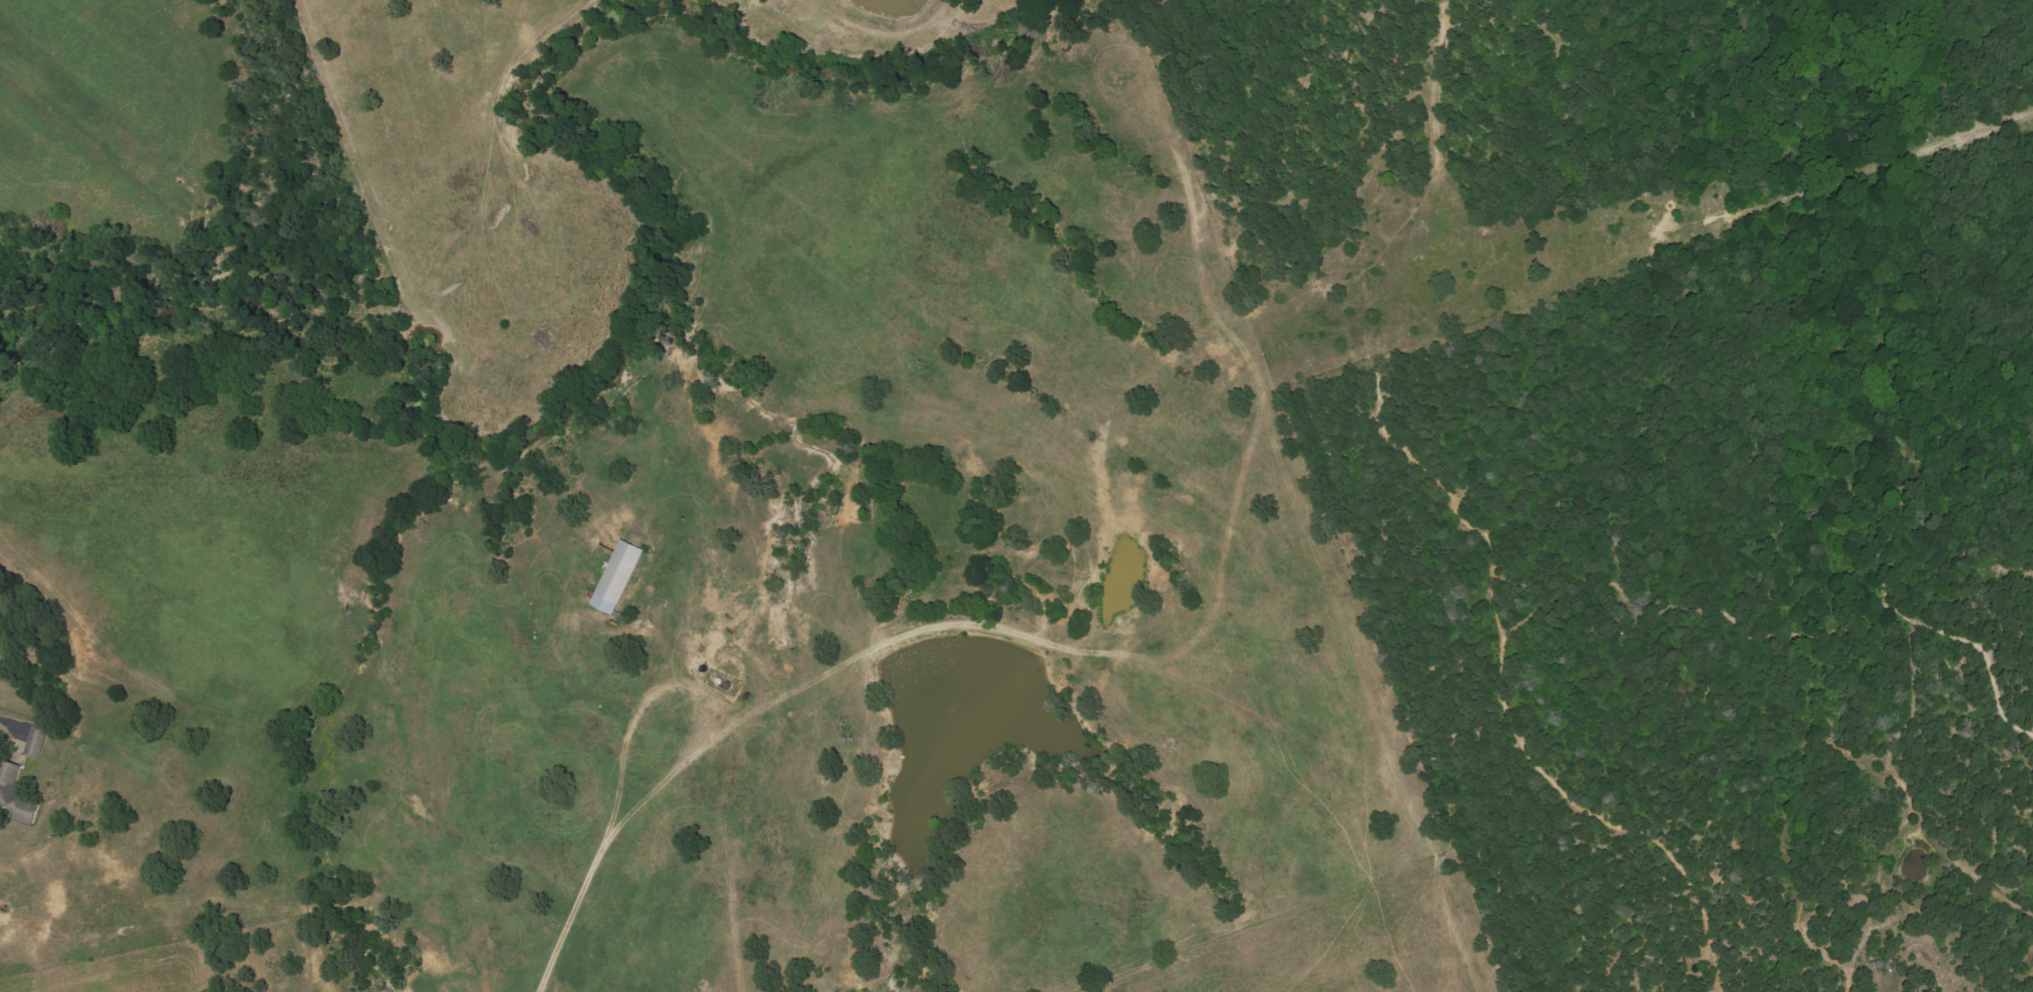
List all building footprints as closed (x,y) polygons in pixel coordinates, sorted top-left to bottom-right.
[(593,608),(617,617),(643,549),(619,540),(593,608)]
